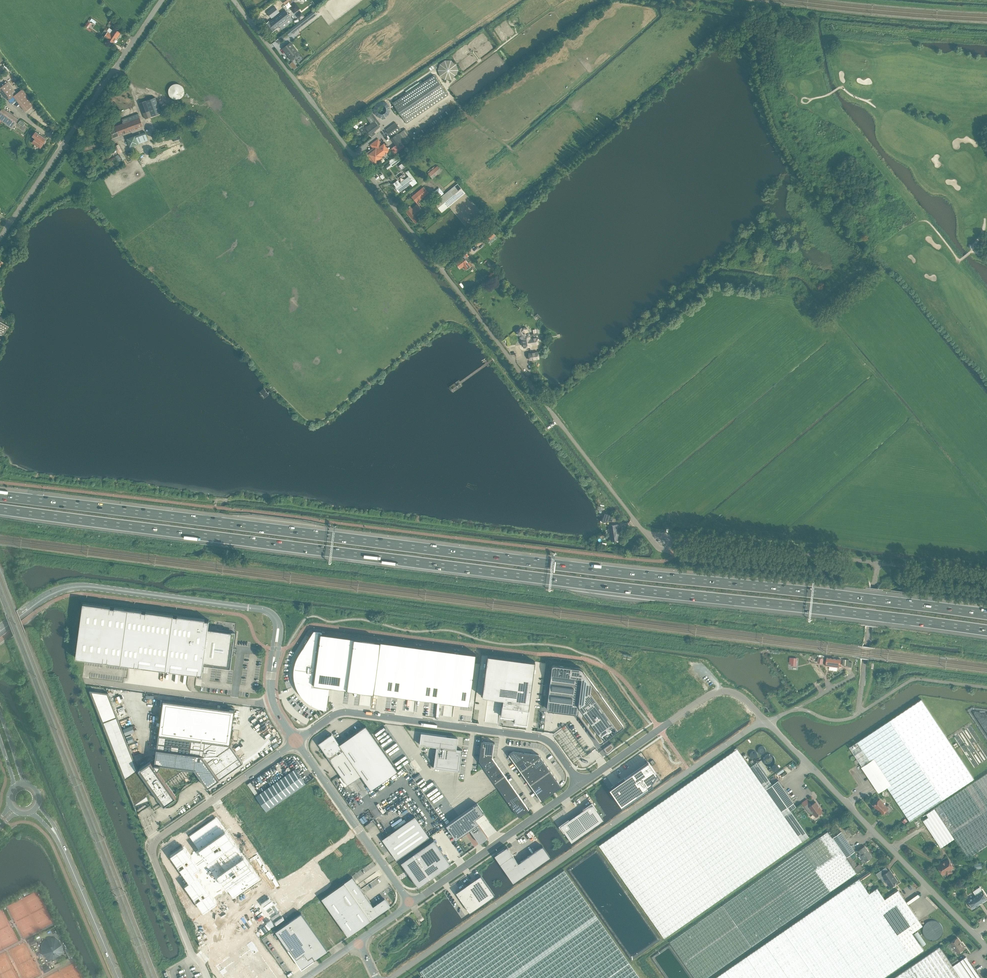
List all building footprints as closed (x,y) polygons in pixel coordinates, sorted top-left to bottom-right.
[(282,29),(293,20),(285,9),(275,18),(274,16),(279,12),(275,6),(267,12),(271,18),(272,17),(273,18),(269,22),(269,21),(264,24),(271,33),(279,26),(282,29)] [(291,34),(315,16),(312,12),(296,25),(289,30),(291,34)] [(121,32),(115,28),(113,30),(110,28),(109,29),(107,27),(105,29),(117,37),(121,32)] [(117,37),(105,29),(103,33),(106,35),(105,36),(114,43),(117,37)] [(290,43),(283,48),(292,60),(299,55),(290,43)] [(406,123),(448,95),(434,75),(393,103),(406,123)] [(17,93),(8,82),(0,88),(0,90),(8,100),(14,96),(26,111),(35,104),(23,89),(17,93)] [(184,92),(184,90),(183,88),(183,87),(181,85),(180,85),(178,84),(176,84),(175,84),(173,84),(172,85),(170,87),(169,88),(169,89),(168,91),(169,93),(169,95),(170,96),(171,97),(173,98),(174,99),(176,99),(178,99),(179,99),(181,98),(182,97),(183,95),(184,93),(184,92)] [(155,97),(140,103),(146,119),(161,113),(155,97)] [(3,108),(0,111),(0,119),(12,128),(19,119),(3,108)] [(133,129),(143,125),(139,113),(122,120),(124,123),(115,127),(114,123),(110,125),(111,127),(107,128),(111,138),(133,130),(133,129)] [(379,127),(374,121),(365,128),(370,134),(379,127)] [(391,137),(401,130),(395,122),(385,129),(391,137)] [(406,144),(416,136),(409,126),(402,132),(401,131),(391,138),(396,145),(391,149),(394,153),(396,152),(395,151),(398,149),(398,148),(400,146),(405,143),(406,144)] [(43,143),(46,139),(44,138),(45,137),(42,136),(36,132),(33,136),(37,139),(36,140),(35,140),(32,143),(36,145),(36,144),(40,147),(41,146),(42,147),(44,143),(43,143)] [(139,144),(135,135),(127,138),(130,147),(139,144)] [(390,150),(386,146),(384,143),(381,145),(379,143),(380,142),(378,138),(370,144),(373,148),(372,148),(369,151),(365,154),(368,157),(367,158),(370,162),(371,161),(374,165),(379,161),(378,160),(382,157),(382,156),(390,150)] [(125,153),(124,151),(122,152),(119,144),(115,146),(118,152),(123,160),(132,155),(129,151),(125,153)] [(432,179),(442,171),(437,166),(428,174),(432,179)] [(413,186),(417,182),(415,180),(411,175),(408,171),(399,177),(401,180),(407,175),(409,177),(399,185),(397,182),(394,185),(399,192),(411,183),(413,186)] [(442,212),(465,193),(457,184),(434,203),(442,212)] [(416,203),(422,198),(428,193),(423,187),(411,197),(417,204),(412,208),(410,206),(405,210),(416,224),(420,220),(419,219),(419,218),(418,216),(424,211),(422,209),(423,208),(419,203),(417,204),(416,203)] [(488,241),(495,235),(492,232),(485,238),(488,241)] [(471,267),(468,263),(465,258),(469,256),(467,254),(465,255),(463,256),(455,263),(460,269),(463,266),(466,270),(471,267)] [(9,327),(2,322),(4,319),(0,316),(0,340),(4,335),(5,333),(9,327)] [(530,338),(529,331),(528,329),(527,328),(526,328),(524,328),(523,328),(522,329),(521,328),(516,332),(520,337),(520,338),(521,339),(522,339),(522,340),(523,347),(531,346),(531,344),(538,343),(537,337),(530,338)] [(452,393),(461,386),(460,384),(458,381),(449,387),(452,393)] [(263,388),(258,392),(264,399),(269,395),(267,393),(263,388)] [(612,521),(614,516),(605,513),(602,522),(612,521)] [(619,539),(618,529),(620,528),(619,527),(620,527),(620,524),(609,526),(611,541),(619,539)] [(170,670),(196,673),(198,674),(198,673),(201,674),(202,674),(203,665),(230,669),(232,656),(233,650),(235,632),(208,629),(209,619),(209,620),(205,619),(177,615),(177,616),(173,615),(146,611),(142,611),(142,610),(114,607),(110,607),(111,606),(83,603),(76,657),(103,661),(107,661),(107,662),(129,664),(135,665),(139,665),(139,666),(166,669),(170,669),(170,670)] [(294,671),(294,674),(294,676),(295,679),(295,681),(296,684),(297,686),(298,689),(299,691),(300,693),(302,695),(304,697),(306,699),(307,701),(310,702),(312,704),(314,705),(316,706),(319,707),(321,708),(324,708),(326,709),(329,686),(317,685),(314,684),(319,643),(321,633),(321,632),(314,631),(298,656),(297,658),(296,661),(296,663),(295,666),(294,668),(294,671)] [(319,643),(314,684),(317,685),(329,686),(361,690),(373,692),(380,641),(322,633),(321,633),(319,643)] [(380,641),(373,692),(384,693),(384,694),(392,695),(399,643),(380,641)] [(399,643),(392,695),(401,696),(407,696),(407,692),(412,692),(418,646),(399,643)] [(418,646),(412,692),(417,693),(416,698),(422,699),(431,700),(437,649),(418,646)] [(437,649),(431,700),(439,701),(445,702),(446,697),(450,697),(456,651),(437,649)] [(456,651),(450,697),(455,698),(454,703),(455,703),(460,704),(469,705),(469,701),(476,654),(456,651)] [(483,693),(482,697),(488,697),(501,699),(502,699),(503,699),(502,705),(501,716),(515,718),(514,723),(518,723),(527,724),(529,709),(535,662),(488,655),(486,670),(483,693)] [(833,667),(835,659),(827,658),(826,663),(826,666),(833,667)] [(841,665),(842,660),(835,659),(833,667),(842,668),(843,665),(841,665)] [(850,668),(853,668),(853,663),(850,662),(850,660),(844,659),(844,666),(850,666),(850,668)] [(550,678),(546,708),(547,709),(547,710),(548,710),(549,710),(554,711),(575,714),(576,714),(577,714),(578,715),(579,716),(580,716),(586,724),(589,729),(598,742),(599,743),(600,743),(601,743),(607,738),(622,728),(623,727),(623,726),(623,725),(622,725),(583,670),(582,669),(581,668),(580,668),(579,667),(578,667),(554,664),(553,664),(553,665),(552,665),(552,666),(551,672),(550,678)] [(108,693),(90,690),(102,722),(134,806),(135,806),(137,813),(151,803),(148,794),(150,792),(153,790),(164,805),(176,796),(166,782),(182,770),(196,772),(207,788),(243,762),(230,744),(234,710),(163,700),(159,735),(158,735),(155,759),(153,759),(138,769),(117,716),(108,693)] [(922,699),(850,747),(862,766),(862,767),(879,793),(887,787),(910,821),(975,778),(922,699)] [(398,771),(366,725),(339,744),(332,734),(324,739),(319,743),(323,749),(322,749),(347,785),(361,775),(371,789),(398,771)] [(458,738),(450,737),(450,736),(421,733),(420,744),(436,747),(434,768),(459,771),(462,749),(456,749),(457,743),(458,738)] [(494,742),(481,741),(479,760),(492,757),(494,742)] [(605,748),(603,749),(607,754),(611,751),(614,747),(611,743),(609,744),(606,747),(606,746),(605,746),(605,747),(605,748)] [(659,804),(599,845),(664,938),(723,896),(802,841),(809,836),(796,818),(791,810),(797,806),(794,803),(794,802),(778,780),(772,784),(757,762),(750,767),(737,748),(659,804)] [(513,751),(509,754),(514,762),(523,755),(523,752),(513,751)] [(539,754),(535,754),(523,752),(523,755),(526,760),(529,764),(540,757),(539,754)] [(523,755),(514,762),(517,766),(526,760),(523,755)] [(492,757),(479,760),(485,769),(495,762),(492,757)] [(540,757),(529,764),(533,769),(543,761),(540,757)] [(526,760),(517,766),(520,771),(529,764),(526,760)] [(543,761),(533,769),(536,773),(547,766),(543,761)] [(609,788),(609,789),(621,807),(622,807),(661,780),(660,778),(651,765),(648,761),(627,776),(625,777),(613,786),(609,788)] [(495,762),(485,769),(488,773),(498,766),(495,762)] [(529,764),(520,771),(523,775),(533,769),(529,764)] [(498,766),(488,773),(491,778),(501,771),(498,766)] [(547,766),(536,773),(539,778),(550,770),(547,766)] [(306,783),(295,769),(256,796),(266,811),(306,783)] [(533,769),(523,775),(527,780),(536,773),(533,769)] [(550,770),(539,778),(542,782),(553,775),(550,770)] [(501,771),(491,778),(494,782),(504,775),(501,771)] [(536,773),(527,780),(530,784),(539,778),(536,773)] [(923,821),(941,847),(946,844),(954,839),(967,858),(977,852),(986,846),(986,773),(934,808),(926,814),(928,817),(923,821)] [(504,775),(494,782),(498,787),(508,780),(504,775)] [(553,775),(542,782),(545,787),(556,779),(553,775)] [(539,778),(530,784),(533,789),(542,782),(539,778)] [(556,779),(545,787),(550,794),(561,786),(556,779)] [(508,780),(498,787),(501,791),(511,784),(508,780)] [(542,782),(533,789),(536,793),(545,787),(542,782)] [(511,784),(501,791),(504,796),(514,789),(511,784)] [(545,787),(536,793),(541,800),(550,794),(545,787)] [(514,789),(504,796),(507,800),(517,793),(514,789)] [(517,793),(507,800),(510,805),(520,798),(517,793)] [(520,798),(510,805),(513,809),(523,802),(520,798)] [(882,814),(885,812),(888,815),(889,813),(893,809),(889,804),(887,806),(880,799),(874,805),(882,814)] [(523,802),(513,809),(515,812),(518,816),(528,809),(523,802)] [(809,812),(811,813),(812,813),(814,813),(816,816),(823,812),(816,802),(811,805),(809,802),(804,806),(809,812)] [(477,803),(446,825),(456,839),(470,830),(473,834),(476,839),(479,843),(484,840),(487,838),(488,838),(488,837),(478,824),(479,824),(479,823),(475,818),(483,813),(484,812),(477,803)] [(592,803),(576,815),(586,830),(587,831),(603,820),(603,819),(602,818),(592,803)] [(576,815),(560,826),(570,841),(571,842),(587,831),(586,830),(576,815)] [(396,860),(429,837),(415,816),(382,839),(396,860)] [(183,847),(169,857),(188,883),(184,886),(203,913),(217,903),(213,898),(220,893),(226,889),(233,899),(260,880),(215,817),(188,837),(198,850),(194,853),(190,856),(183,847)] [(841,831),(832,838),(828,831),(670,942),(695,977),(707,977),(859,871),(861,870),(860,869),(862,868),(859,864),(857,865),(850,855),(855,851),(841,831)] [(418,886),(418,887),(451,863),(434,839),(433,839),(401,862),(406,870),(406,871),(407,873),(409,875),(410,874),(418,886)] [(506,847),(494,855),(513,882),(550,857),(543,846),(518,863),(506,847)] [(872,857),(865,846),(858,850),(860,853),(858,854),(862,859),(863,858),(866,861),(872,857)] [(946,873),(947,874),(949,874),(951,873),(951,871),(950,870),(954,867),(948,859),(943,863),(943,862),(937,866),(943,875),(946,873)] [(890,870),(888,871),(886,867),(877,874),(879,878),(883,875),(890,887),(892,885),(893,886),(894,886),(896,885),(896,884),(896,883),(898,882),(894,877),(892,874),(890,870)] [(425,977),(640,977),(564,870),(420,971),(425,977)] [(869,872),(859,879),(861,881),(871,874),(869,872)] [(481,875),(456,892),(459,898),(459,897),(470,912),(494,895),(488,885),(481,875)] [(352,877),(322,898),(348,936),(390,906),(384,898),(376,904),(377,904),(373,907),(364,894),(361,889),(352,877)] [(898,890),(885,899),(877,888),(870,893),(861,881),(859,879),(715,977),(882,977),(924,949),(912,933),(923,925),(898,890)] [(986,899),(986,897),(983,891),(967,901),(972,909),(986,899)] [(275,931),(289,950),(302,968),(311,962),(327,950),(301,913),(276,931),(275,931)] [(59,940),(55,939),(51,938),(47,939),(48,940),(44,942),(42,945),(42,949),(43,953),(45,956),(49,958),(53,959),(56,957),(56,958),(60,955),(62,952),(62,948),(61,944),(59,940)] [(958,938),(951,943),(958,953),(961,951),(962,951),(964,950),(964,949),(965,948),(958,938)] [(216,967),(219,972),(224,977),(277,977),(252,943),(251,941),(247,944),(216,967)] [(966,957),(953,966),(940,946),(894,977),(981,977),(966,957)]
